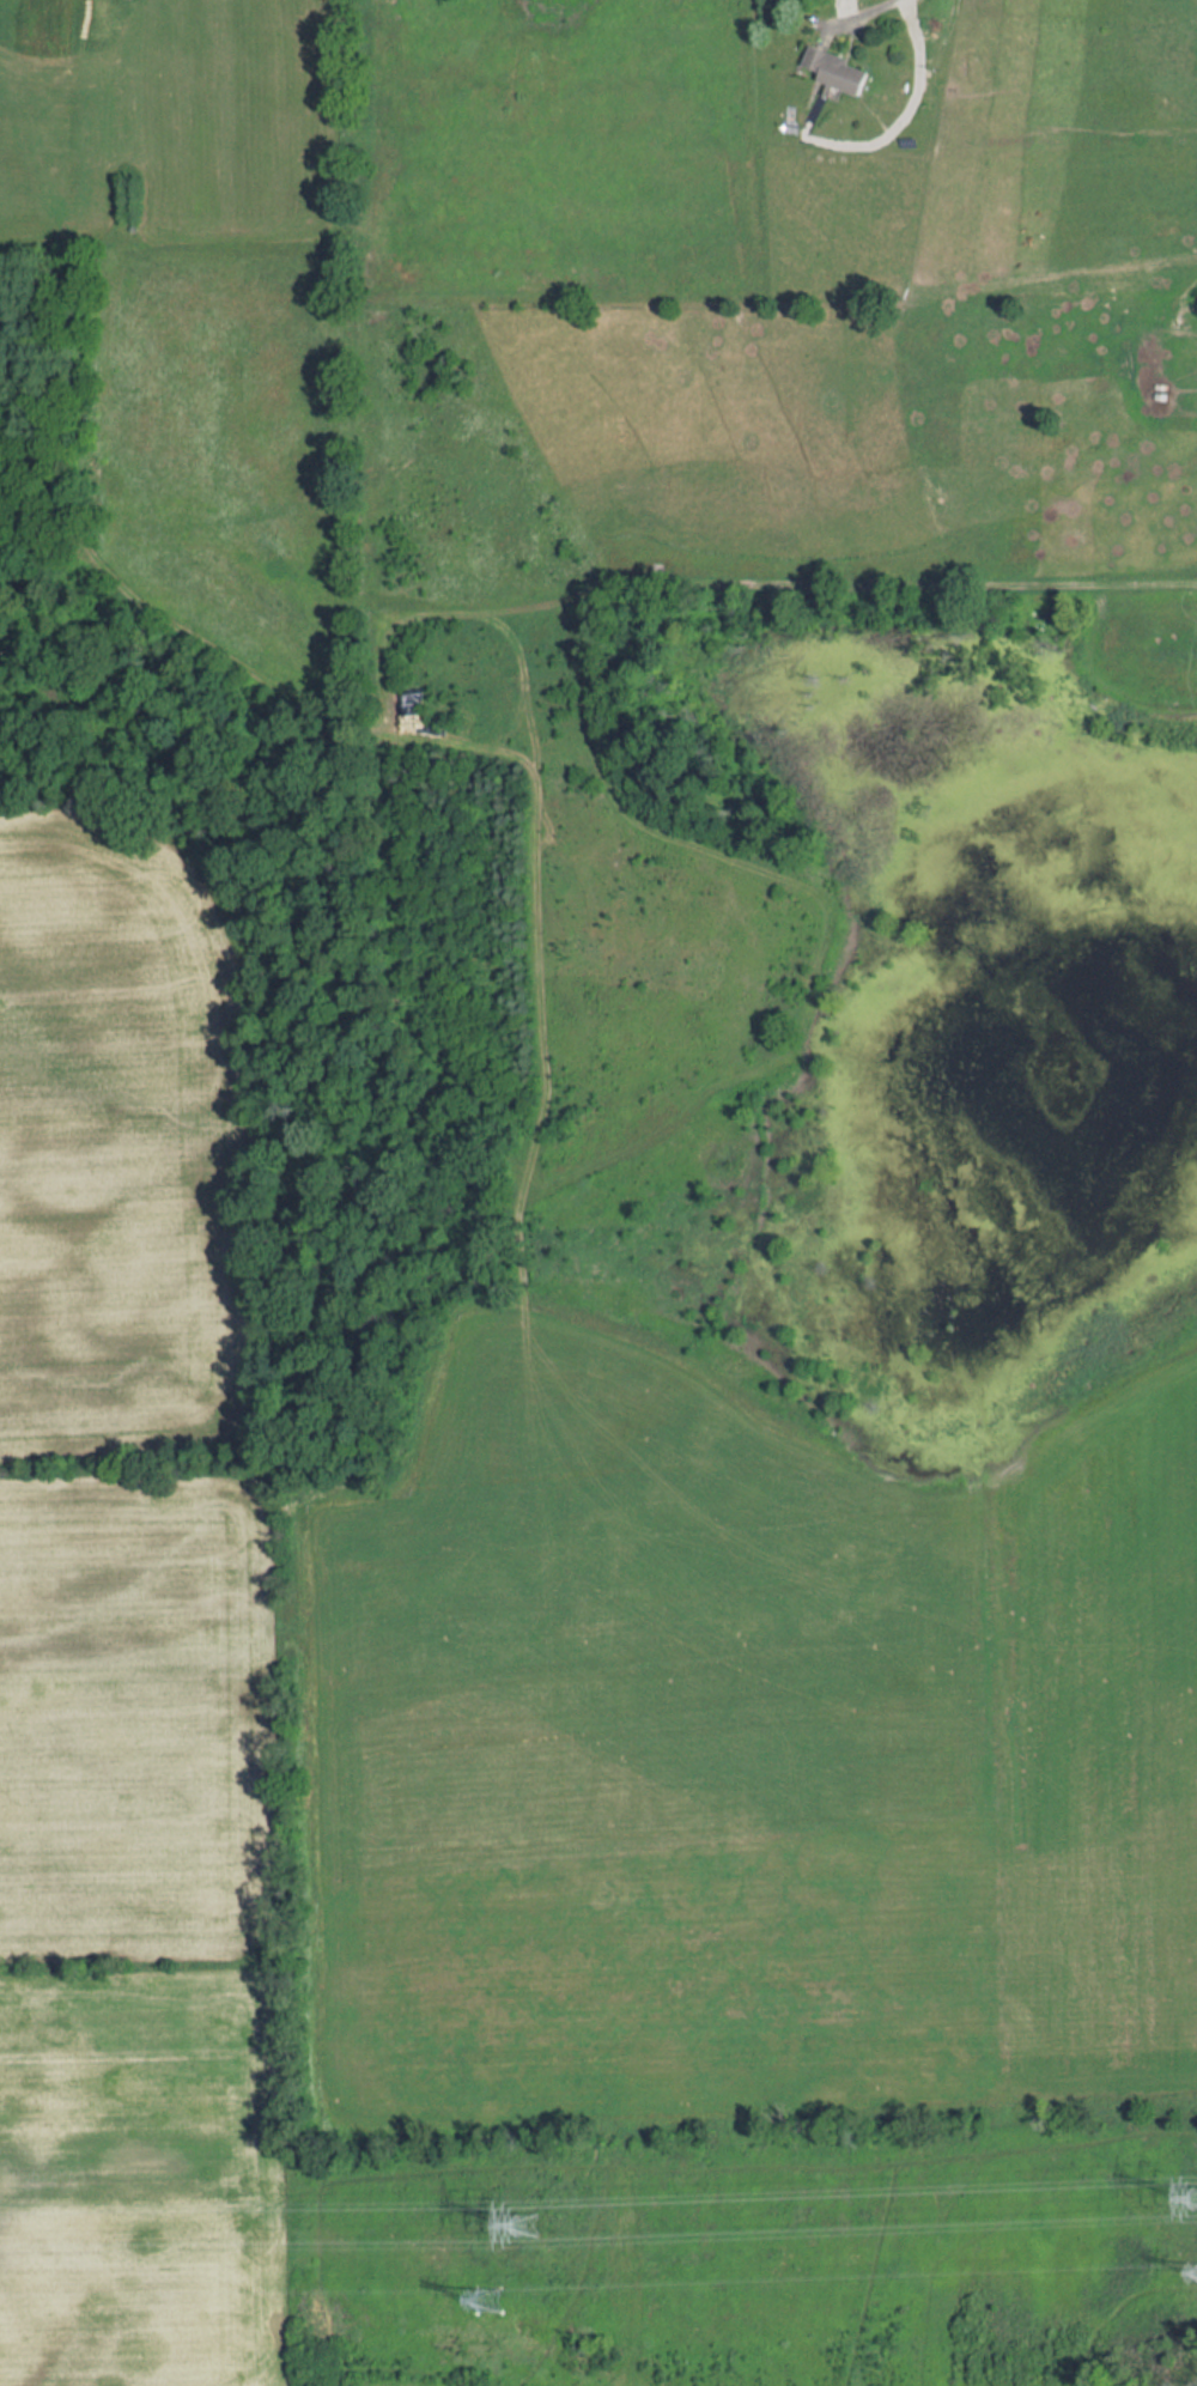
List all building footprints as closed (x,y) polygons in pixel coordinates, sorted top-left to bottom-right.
[(879,69),(814,47),(808,66),(826,73),(823,82),(870,97),(879,69)]
